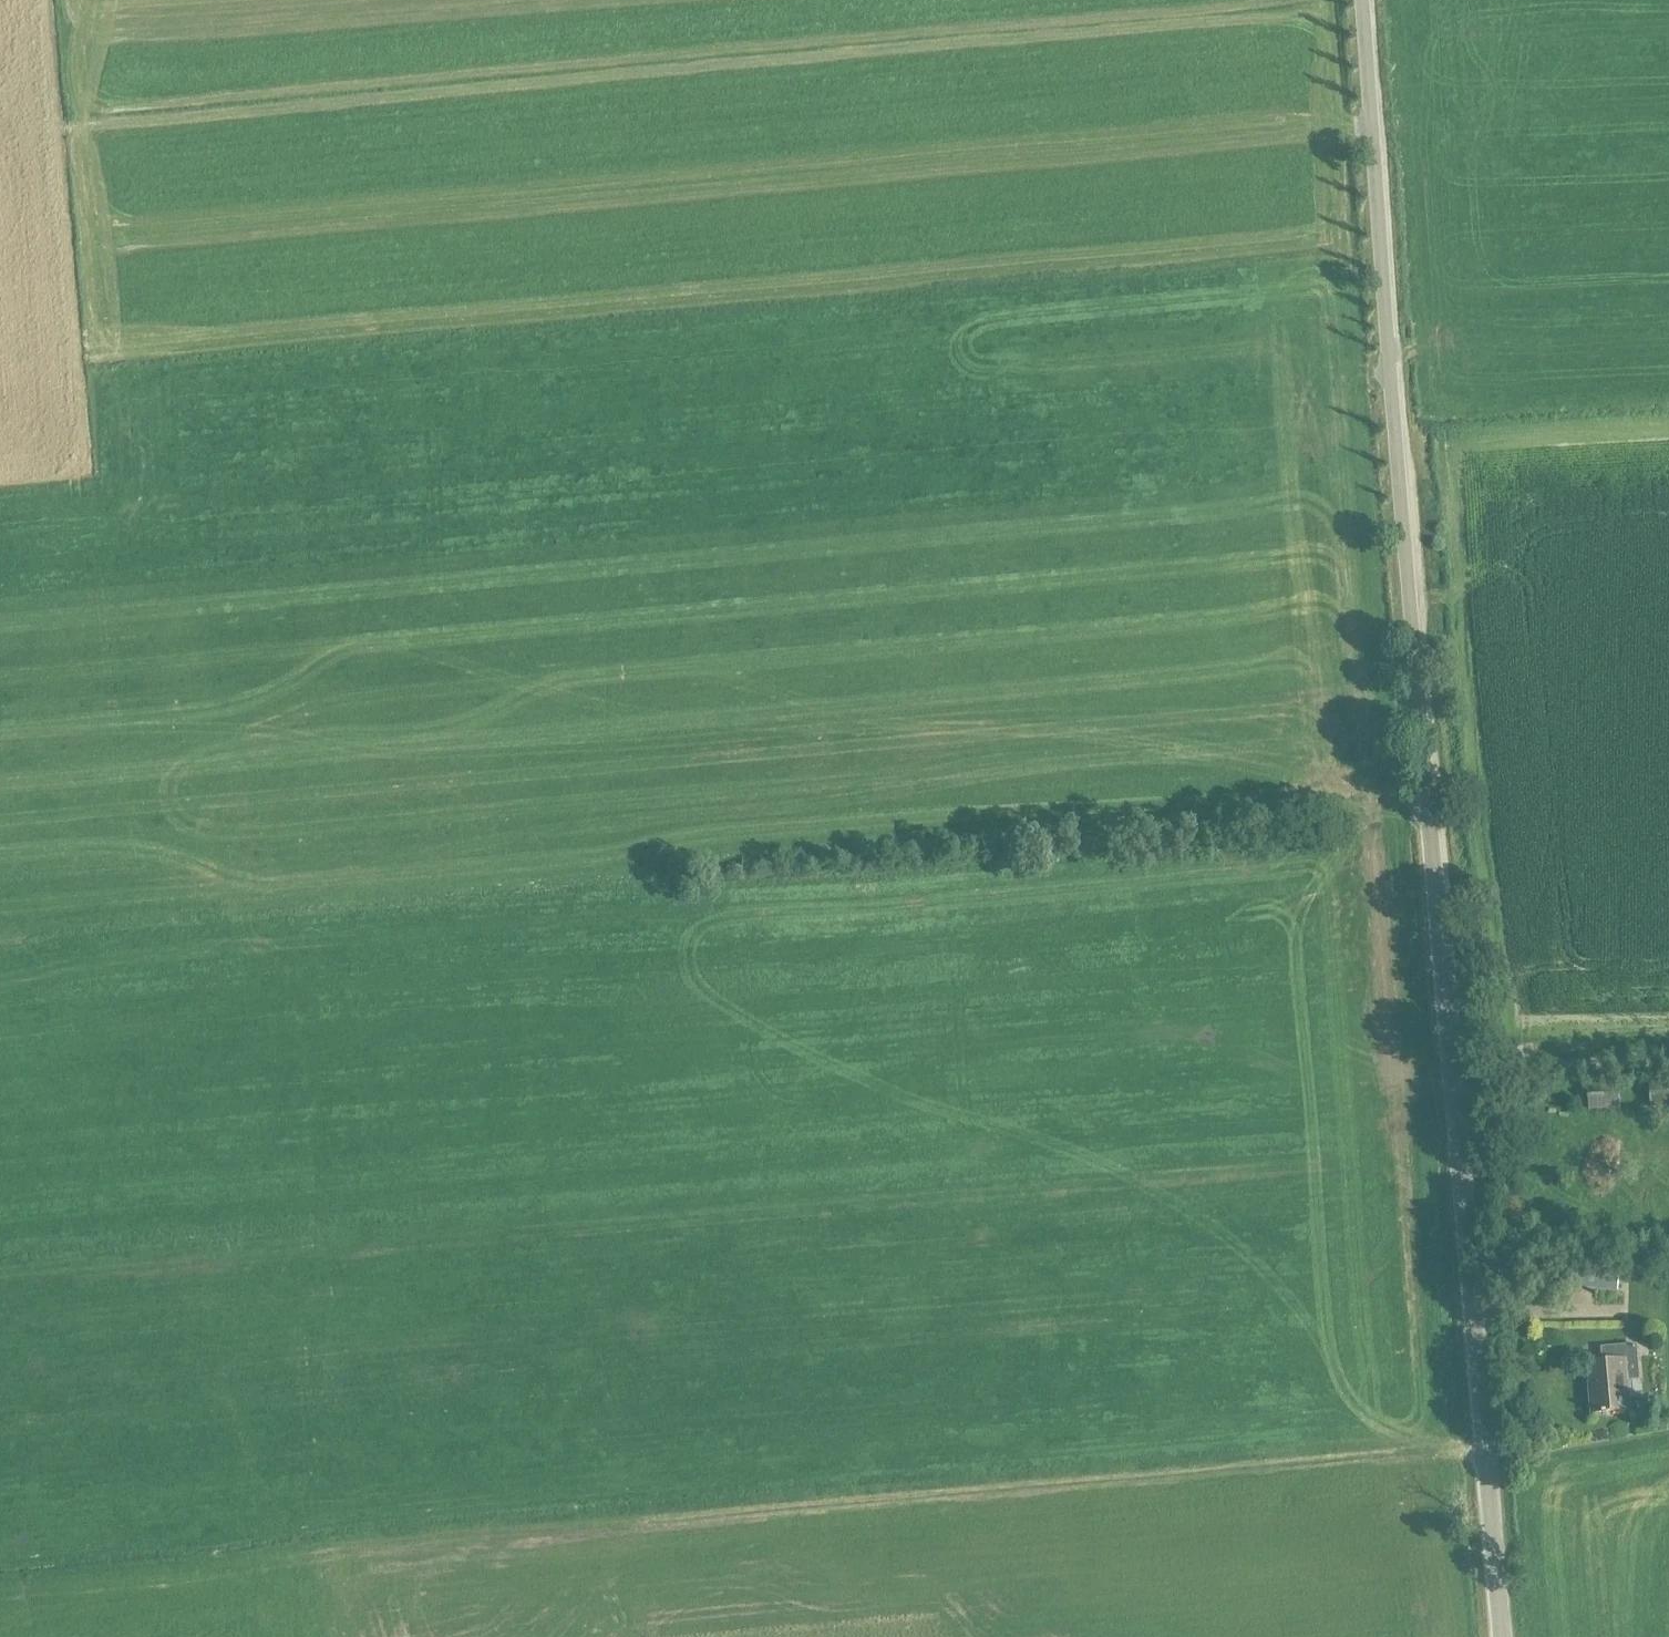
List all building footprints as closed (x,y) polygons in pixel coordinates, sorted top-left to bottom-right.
[(1653,1100),(1668,1099),(1668,1078),(1652,1079),(1653,1100)] [(1619,1080),(1588,1082),(1590,1110),(1621,1108),(1619,1080)] [(1567,1258),(1564,1285),(1619,1291),(1621,1263),(1567,1258)] [(1601,1347),(1603,1363),(1592,1364),(1595,1394),(1593,1394),(1594,1414),(1630,1411),(1626,1366),(1640,1365),(1637,1344),(1601,1347)]
